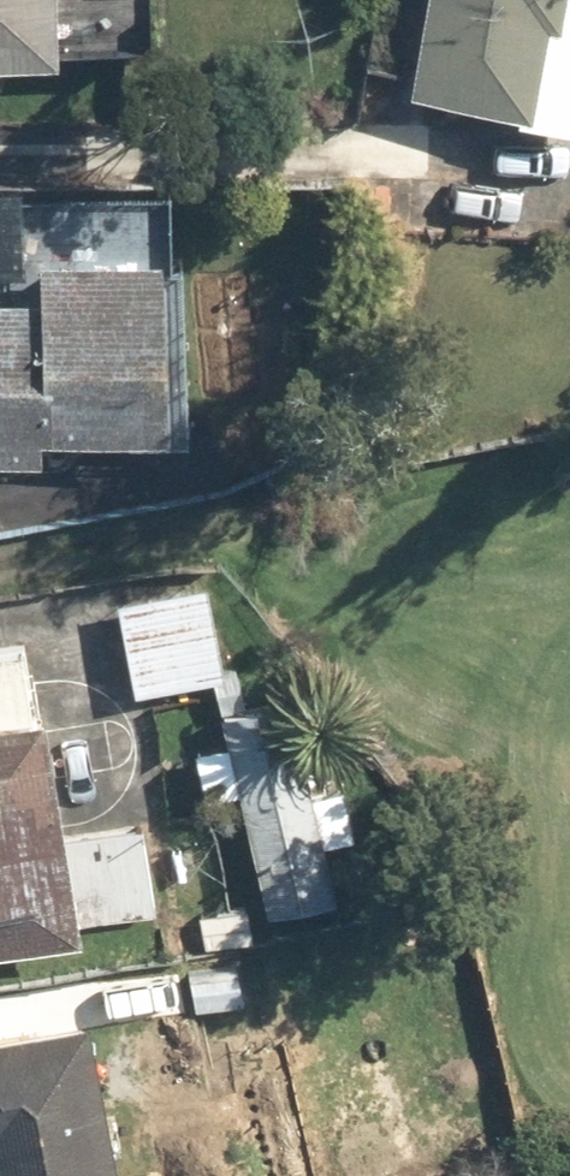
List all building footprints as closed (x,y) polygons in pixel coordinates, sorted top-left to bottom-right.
[(57,57),(57,0),(0,0),(0,57),(57,57)] [(87,45),(147,48),(149,0),(89,0),(87,45)] [(406,88),(569,121),(569,0),(424,0),(406,88)] [(0,189),(0,271),(24,271),(26,190),(0,189)] [(53,252),(38,252),(38,295),(0,295),(0,456),(38,456),(38,427),(161,427),(161,277),(174,277),(174,196),(53,197),(53,252)] [(206,581),(113,596),(128,690),(221,676),(206,581)] [(78,924),(154,912),(139,819),(62,832),(41,701),(28,703),(18,642),(0,645),(0,950),(80,936),(78,924)] [(217,689),(227,740),(191,748),(201,796),(237,788),(262,911),(332,897),(320,838),(353,831),(342,778),(309,784),(287,675),(217,689)] [(127,1011),(137,1074),(189,1065),(178,1002),(127,1011)] [(149,1139),(110,1146),(86,1018),(0,1034),(0,1175),(156,1175),(149,1139)]
